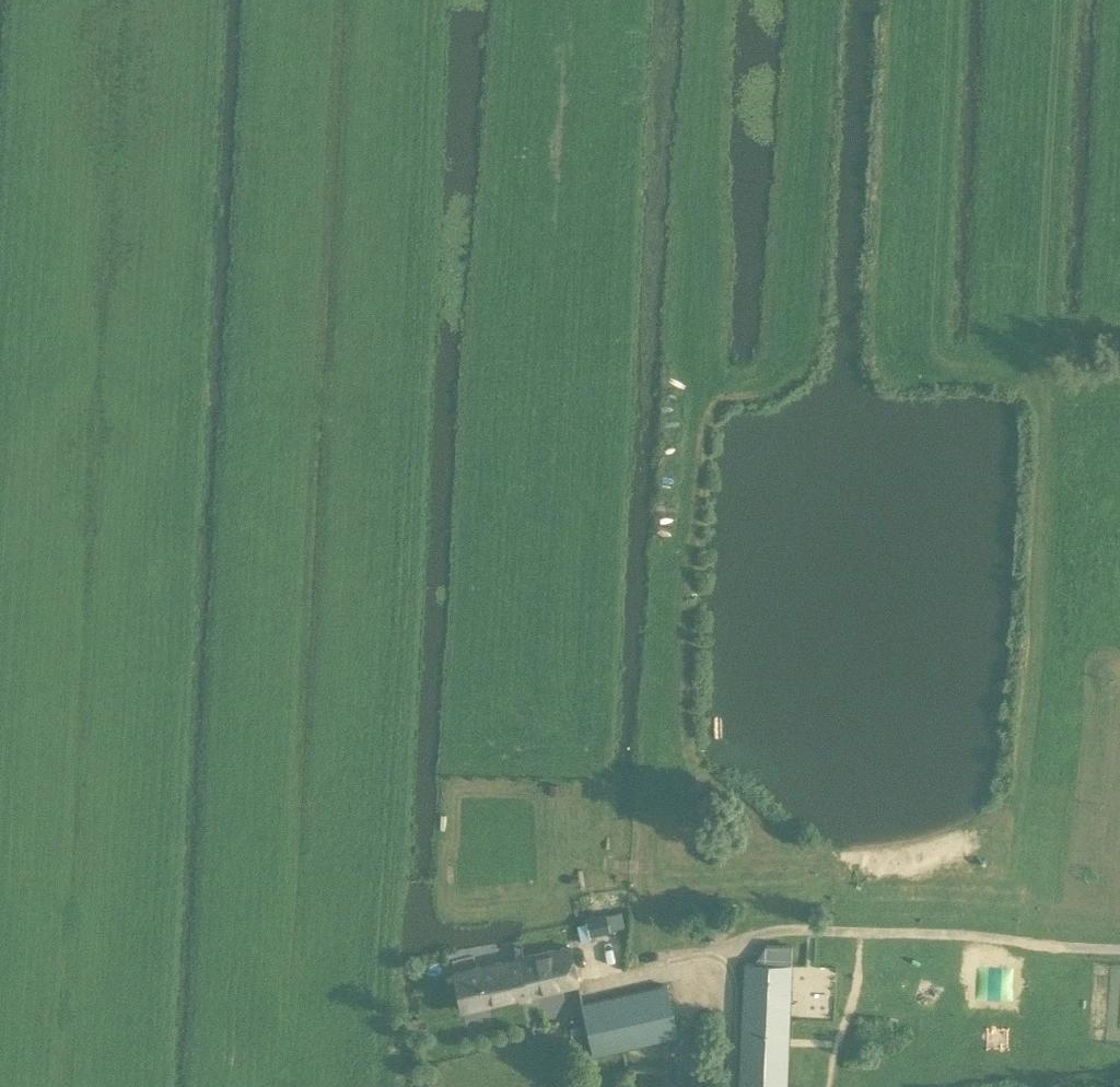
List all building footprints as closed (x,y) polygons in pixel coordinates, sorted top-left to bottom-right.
[(585,918),(589,935),(610,931),(606,912),(585,918)] [(522,953),(520,943),(519,938),(513,940),(514,944),(517,960),(455,974),(463,1009),(577,984),(574,942),(522,953)] [(789,971),(790,947),(766,946),(754,964),(744,964),(739,1086),(784,1086),(789,971)] [(593,1055),(677,1036),(665,985),(581,1004),(593,1055)]
